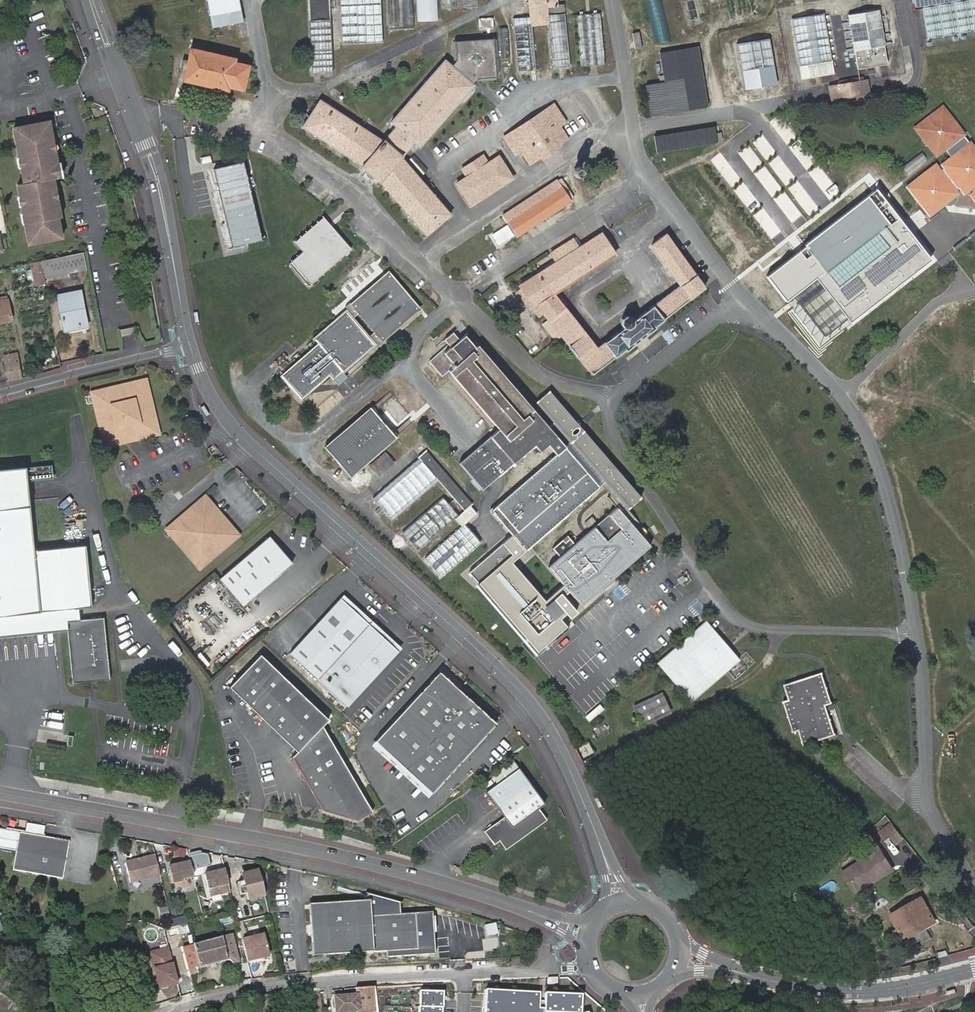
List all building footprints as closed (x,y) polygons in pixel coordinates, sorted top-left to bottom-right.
[(211,27),(242,21),(237,0),(206,0),(211,27)] [(310,22),(330,21),(330,0),(309,0),(310,22)] [(385,31),(407,31),(406,0),(384,0),(385,31)] [(419,15),(431,14),(431,0),(419,0),(419,15)] [(453,0),(439,0),(440,12),(453,11),(453,0)] [(461,11),(476,10),(476,0),(461,0),(461,11)] [(555,6),(554,0),(528,0),(530,16),(530,26),(546,25),(545,15),(545,13),(556,12),(555,6)] [(671,38),(662,0),(648,0),(658,41),(671,38)] [(698,0),(686,0),(687,4),(690,17),(702,14),(698,0)] [(913,9),(922,7),(927,38),(974,30),(974,0),(912,0),(913,9)] [(847,15),(854,50),(884,45),(879,9),(847,15)] [(563,13),(545,15),(546,25),(549,67),(567,66),(563,13)] [(791,19),(799,65),(831,59),(823,13),(791,19)] [(530,16),(512,17),(516,69),(533,68),(530,26),(530,16)] [(604,66),(600,16),(576,17),(580,68),(604,66)] [(481,30),(490,29),(493,29),(492,19),(478,19),(479,30),(481,30)] [(508,59),(507,28),(499,29),(501,60),(508,59)] [(360,168),(376,182),(378,181),(426,236),(450,216),(415,175),(401,158),(403,155),(414,143),(418,147),(425,140),(473,87),(471,85),(474,81),(476,78),(497,76),(493,38),(453,41),(454,61),(453,63),(449,66),(444,61),(390,122),(395,126),(381,142),(319,102),(302,127),(361,167),(360,168)] [(768,39),(737,44),(744,89),(776,84),(768,39)] [(234,63),(235,59),(202,52),(204,45),(192,42),(188,60),(183,59),(182,66),(186,67),(184,78),(227,90),(229,86),(243,89),(248,66),(234,63)] [(884,45),(854,50),(858,69),(887,64),(884,45)] [(687,78),(701,76),(697,47),(682,49),(687,78)] [(662,69),(664,83),(666,94),(685,91),(704,89),(701,76),(687,78),(682,49),(678,50),(680,66),(662,69)] [(659,53),(662,69),(680,66),(678,50),(659,53)] [(831,59),(799,65),(802,79),(833,74),(831,59)] [(866,81),(829,87),(831,99),(868,93),(866,81)] [(666,94),(664,83),(645,86),(650,115),(688,109),(707,106),(704,89),(685,91),(666,94)] [(907,130),(928,156),(938,148),(946,157),(936,165),(938,168),(934,171),(930,165),(926,168),(921,172),(911,180),(910,182),(932,208),(943,199),(946,197),(948,195),(959,186),(957,184),(960,181),(963,179),(964,173),(970,174),(969,179),(972,183),(974,185),(972,187),(974,191),(974,142),(942,101),(907,130)] [(553,105),(502,138),(514,156),(521,152),(529,165),(540,157),(542,160),(557,150),(555,147),(567,140),(559,128),(564,124),(553,105)] [(54,141),(50,121),(21,127),(22,137),(16,138),(20,158),(23,157),(25,167),(21,167),(24,184),(18,185),(20,197),(23,197),(25,205),(22,205),(23,213),(26,213),(28,222),(25,223),(29,243),(57,238),(55,225),(59,224),(58,217),(56,207),(59,207),(57,199),(54,199),(53,192),(56,191),(54,178),(57,178),(55,166),(58,166),(58,164),(55,151),(52,151),(51,142),(54,141)] [(715,126),(654,137),(657,152),(717,141),(715,126)] [(21,127),(14,128),(16,138),(22,137),(21,127)] [(718,160),(785,249),(816,227),(748,137),(718,160)] [(928,160),(922,153),(904,168),(909,175),(928,160)] [(512,180),(499,158),(488,165),(483,157),(462,170),(467,178),(456,184),(471,207),(512,180)] [(244,160),(213,168),(232,247),(263,240),(244,160)] [(575,168),(572,170),(571,173),(572,177),(575,179),(578,179),(581,177),(583,174),(582,171),(580,168),(575,168)] [(963,179),(960,181),(965,188),(972,183),(969,179),(970,174),(964,173),(963,179)] [(544,201),(552,215),(570,203),(570,202),(573,200),(560,180),(484,228),(497,250),(516,238),(508,224),(544,201)] [(852,321),(933,259),(901,217),(884,197),(877,188),(809,241),(795,250),(797,254),(794,256),(769,276),(789,301),(816,278),(823,287),(802,305),(828,335),(849,317),(852,321)] [(516,238),(552,215),(544,201),(508,224),(516,238)] [(319,220),(314,224),(322,233),(327,229),(319,220)] [(322,233),(314,224),(291,245),(299,255),(284,267),(304,289),(347,252),(327,229),(322,233)] [(580,248),(575,239),(549,254),(555,263),(521,286),(523,289),(517,294),(530,309),(535,304),(550,321),(543,325),(556,341),(562,336),(569,344),(568,345),(577,356),(578,355),(592,373),(624,349),(626,351),(655,328),(654,326),(704,287),(665,235),(649,246),(679,285),(633,320),(630,316),(625,316),(621,319),(621,324),(624,328),(597,348),(554,295),(613,257),(600,235),(583,246),(580,248)] [(577,237),(575,239),(580,248),(583,246),(577,237)] [(44,277),(87,269),(83,252),(41,260),(44,277)] [(45,283),(44,277),(41,260),(28,263),(29,272),(33,271),(35,285),(45,283)] [(346,301),(378,339),(417,307),(384,268),(346,301)] [(87,322),(81,291),(59,295),(65,329),(81,327),(80,323),(87,322)] [(11,319),(8,298),(0,300),(0,321),(11,319)] [(371,340),(373,343),(378,339),(346,301),(341,305),(343,308),(357,324),(371,340)] [(339,368),(371,340),(357,324),(343,308),(311,335),(316,340),(278,372),(296,394),(334,362),(339,368)] [(135,325),(121,328),(123,338),(137,335),(135,325)] [(550,445),(559,455),(494,512),(514,535),(527,550),(605,483),(629,510),(643,498),(579,425),(550,391),(537,403),(554,424),(549,428),(468,334),(460,340),(454,333),(444,341),(448,345),(428,362),(442,378),(449,372),(500,431),(476,451),(460,465),(483,491),(536,445),(542,452),(550,445)] [(17,379),(21,379),(17,354),(4,356),(7,380),(17,379)] [(143,383),(94,394),(106,443),(154,432),(143,383)] [(368,406),(322,445),(347,474),(393,436),(368,406)] [(459,525),(462,522),(474,511),(467,504),(469,503),(422,449),(413,456),(415,458),(434,480),(450,498),(454,503),(460,510),(454,515),(452,517),(459,525)] [(376,476),(392,463),(384,453),(368,465),(376,476)] [(434,480),(415,458),(369,498),(388,520),(434,480)] [(68,628),(73,681),(110,677),(103,616),(79,618),(78,607),(91,606),(85,544),(36,549),(28,467),(0,470),(0,635),(68,628)] [(413,549),(452,517),(454,515),(448,508),(454,503),(450,498),(444,502),(439,497),(398,532),(413,549)] [(200,502),(167,530),(198,568),(236,535),(209,504),(200,502)] [(553,549),(561,557),(548,568),(564,586),(585,609),(654,547),(618,507),(598,525),(592,518),(585,524),(592,531),(576,545),(568,536),(553,549)] [(478,540),(462,522),(459,525),(423,557),(439,575),(478,540)] [(514,535),(471,574),(481,584),(478,587),(539,655),(569,628),(567,625),(585,609),(564,586),(547,601),(512,563),(527,550),(514,535)] [(268,538),(218,579),(242,607),(291,565),(268,538)] [(292,656),(321,683),(372,628),(343,601),(292,656)] [(701,626),(697,629),(720,656),(724,653),(701,626)] [(321,683),(347,707),(398,652),(372,628),(321,683)] [(697,629),(659,663),(682,689),(678,693),(686,702),(732,662),(724,653),(720,656),(697,629)] [(328,721),(257,654),(239,674),(228,686),(297,753),(292,759),(323,809),(356,820),(371,813),(320,729),(328,721)] [(682,689),(659,663),(655,666),(678,693),(682,689)] [(783,701),(792,731),(799,729),(803,744),(835,733),(829,717),(827,718),(823,704),(829,701),(820,671),(783,684),(788,699),(783,701)] [(495,724),(439,674),(377,742),(431,794),(495,724)] [(660,694),(632,707),(640,726),(668,713),(660,694)] [(487,790),(498,806),(531,782),(521,768),(487,790)] [(531,782),(498,806),(505,816),(485,831),(491,839),(497,835),(500,839),(505,847),(547,818),(539,808),(545,803),(531,782)] [(894,839),(901,834),(891,822),(880,831),(885,837),(889,834),(894,839)] [(0,831),(0,850),(15,853),(12,871),(62,880),(69,843),(0,831)] [(494,843),(500,839),(497,835),(491,839),(494,843)] [(872,846),(858,855),(861,861),(839,875),(852,895),(870,883),(871,884),(889,873),(872,846)] [(186,849),(174,847),(173,855),(185,857),(186,849)] [(154,857),(124,865),(129,885),(159,877),(154,857)] [(178,885),(185,884),(184,882),(193,880),(189,865),(174,869),(175,872),(172,873),(175,886),(178,885)] [(266,895),(259,868),(242,872),(244,880),(237,881),(240,894),(247,892),(249,899),(266,895)] [(229,894),(224,872),(203,877),(209,899),(229,894)] [(916,935),(935,924),(922,900),(891,917),(902,939),(915,932),(916,935)] [(326,951),(327,956),(417,948),(414,913),(369,917),(368,903),(337,906),(338,910),(308,913),(311,952),(326,951)] [(200,968),(229,960),(232,962),(233,965),(240,964),(232,936),(221,939),(221,938),(193,945),(194,946),(183,949),(190,976),(197,975),(197,972),(200,968)] [(263,938),(241,944),(246,965),(268,960),(263,938)] [(158,990),(177,986),(168,951),(149,956),(158,990)] [(355,987),(355,995),(334,997),(336,1011),(356,1011),(374,1011),(375,1011),(375,1005),(374,985),(369,986),(355,987)] [(487,1011),(583,1011),(583,996),(549,993),(489,991),(487,1011)] [(422,992),(421,1011),(446,1011),(447,993),(422,992)]
